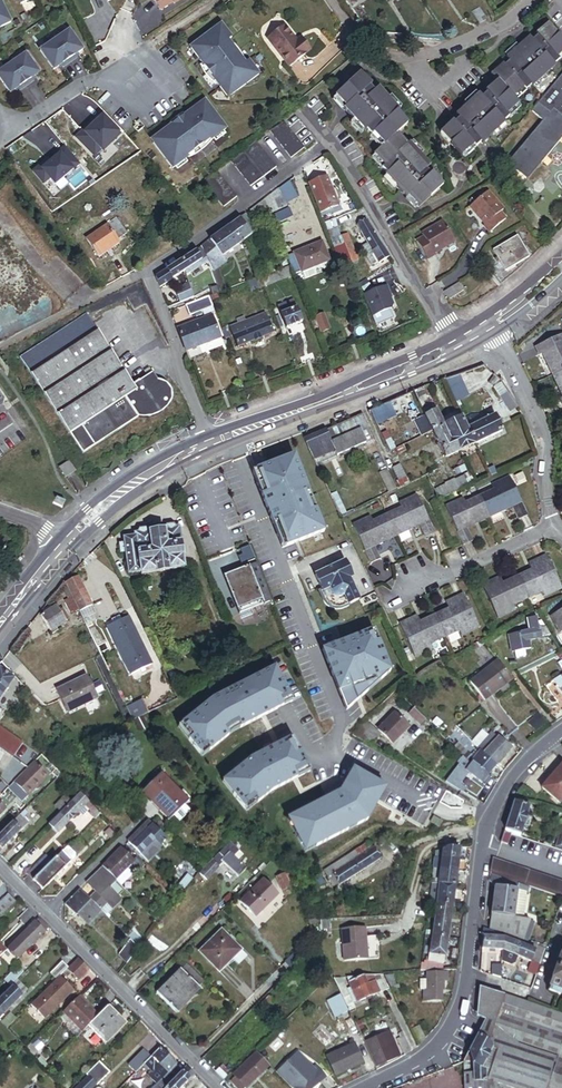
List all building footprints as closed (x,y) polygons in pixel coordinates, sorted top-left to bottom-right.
[(161,12),(174,4),(175,6),(184,0),(154,0),(161,12)] [(15,24),(3,3),(0,4),(0,32),(15,24)] [(244,63),(227,39),(232,35),(221,21),(192,43),(193,44),(200,53),(197,55),(220,86),(223,84),(229,93),(230,95),(259,73),(249,59),(244,63)] [(550,22),(538,34),(540,36),(535,41),(531,38),(521,47),(510,58),(509,59),(512,62),(506,67),(504,65),(492,77),(498,83),(485,94),(487,96),(483,100),(480,97),(478,99),(467,110),(458,118),(461,121),(455,126),(454,125),(442,136),(463,158),(464,157),(474,147),(478,152),(479,151),(478,149),(483,145),(484,147),(495,137),(504,127),(506,125),(504,124),(510,118),(508,115),(519,105),(513,99),(514,97),(525,88),(526,89),(532,84),(535,86),(535,85),(546,76),(558,65),(555,62),(561,58),(558,55),(561,52),(561,35),(550,22)] [(285,26),(269,39),(291,68),(311,53),(301,41),(298,43),(285,26)] [(406,34),(385,32),(385,41),(391,42),(391,43),(406,44),(406,34)] [(72,33),(58,43),(73,66),(82,60),(80,57),(86,53),(72,33)] [(58,43),(43,53),(56,73),(64,68),(66,71),(73,66),(58,43)] [(507,54),(510,58),(521,47),(518,43),(507,54)] [(200,53),(193,44),(191,46),(197,55),(200,53)] [(28,55),(13,65),(28,88),(35,83),(34,81),(42,75),(28,55)] [(0,74),(0,77),(12,95),(19,90),(21,93),(28,88),(13,65),(0,74)] [(507,160),(528,177),(561,137),(561,74),(533,109),(543,117),(507,160)] [(546,76),(535,85),(539,88),(549,79),(546,76)] [(359,81),(336,104),(345,114),(347,115),(345,117),(355,127),(365,138),(366,139),(367,137),(373,142),(375,140),(386,151),(376,160),(377,161),(387,171),(384,173),(390,179),(387,182),(388,183),(398,193),(408,203),(409,201),(411,202),(420,212),(421,213),(444,191),(432,179),(430,181),(426,175),(429,172),(419,162),(409,151),(408,150),(406,152),(396,142),(406,132),(395,121),(396,119),(396,118),(386,108),(375,96),(371,100),(367,96),(370,93),(359,81)] [(229,93),(223,84),(220,86),(226,95),(229,93)] [(525,88),(514,97),(518,101),(528,91),(526,89),(525,88)] [(464,106),(467,110),(478,99),(475,95),(464,106)] [(193,109),(202,103),(200,100),(191,107),(193,109)] [(212,139),(223,132),(202,103),(193,109),(191,107),(159,129),(161,132),(152,139),(151,140),(172,168),(186,158),(185,157),(212,138),(212,139)] [(345,114),(336,104),(333,108),(342,117),(345,114)] [(389,104),(386,108),(396,118),(399,115),(389,104)] [(284,118),(271,128),(291,156),(304,145),(284,118)] [(365,138),(355,127),(352,130),(362,141),(365,138)] [(504,127),(495,137),(499,140),(509,131),(504,127)] [(152,139),(161,132),(159,129),(150,136),(152,139)] [(256,138),(231,157),(251,184),(276,166),(256,138)] [(412,147),(409,151),(419,162),(422,158),(412,147)] [(474,147),(464,157),(468,162),(478,152),(474,147)] [(387,171),(377,161),(373,165),(383,175),(384,173),(387,171)] [(217,168),(204,177),(224,205),(236,195),(217,168)] [(325,176),(307,183),(318,212),(336,205),(325,176)] [(284,202),(297,196),(291,178),(263,199),(269,212),(285,205),(284,202)] [(398,193),(388,183),(385,186),(394,196),(398,193)] [(467,208),(482,226),(480,227),(485,234),(501,221),(496,215),(501,211),(486,193),(467,208)] [(269,212),(263,199),(250,208),(254,219),(269,212)] [(420,212),(411,202),(408,206),(416,215),(420,212)] [(256,230),(245,212),(227,225),(240,242),(243,251),(247,249),(243,239),(256,230)] [(443,220),(422,233),(424,237),(417,241),(427,257),(435,252),(433,248),(452,237),(443,220)] [(118,221),(87,236),(97,256),(119,245),(117,242),(126,237),(118,221)] [(240,242),(227,225),(209,238),(221,254),(240,242)] [(388,257),(373,230),(363,236),(371,250),(365,254),(371,265),(378,261),(379,263),(388,257)] [(338,232),(327,236),(339,266),(357,260),(346,233),(340,236),(338,232)] [(515,237),(491,250),(503,270),(527,257),(515,237)] [(221,254),(209,238),(201,244),(206,258),(211,271),(212,270),(218,265),(226,260),(221,254)] [(0,242),(0,244),(14,264),(17,262),(19,260),(5,239),(0,242)] [(321,240),(285,255),(290,266),(293,275),(301,272),(313,267),(329,260),(321,240)] [(2,290),(8,299),(16,311),(39,295),(17,262),(14,264),(0,244),(0,292),(2,290)] [(189,271),(206,258),(201,244),(179,260),(185,269),(186,268),(189,271)] [(267,263),(271,272),(287,266),(283,257),(272,262),(271,261),(267,263)] [(185,269),(179,260),(161,272),(160,271),(154,275),(158,287),(162,284),(169,280),(185,269)] [(212,270),(218,289),(225,286),(218,265),(212,270)] [(290,266),(260,278),(263,286),(293,275),(290,266)] [(313,267),(301,272),(303,278),(316,274),(313,267)] [(259,276),(246,281),(250,292),(263,286),(260,278),(259,276)] [(458,281),(443,290),(447,298),(463,289),(458,281)] [(394,304),(391,294),(392,294),(388,283),(361,293),(371,316),(393,307),(394,304)] [(175,291),(179,302),(193,297),(189,286),(175,291)] [(210,288),(212,295),(218,292),(216,286),(210,288)] [(208,296),(185,304),(190,316),(212,308),(208,296)] [(294,302),(280,307),(287,326),(301,320),(294,302)] [(84,311),(20,356),(85,449),(138,413),(142,413),(145,413),(150,412),(154,411),(158,410),(162,407),(167,403),(170,399),(171,397),(172,394),(172,391),(172,388),(171,385),(169,383),(167,381),(164,378),(161,377),(158,376),(156,376),(155,376),(153,377),(147,369),(131,380),(84,311)] [(236,321),(228,323),(236,345),(271,333),(263,311),(245,318),(236,321)] [(321,314),(314,317),(320,331),(327,328),(321,314)] [(210,316),(179,328),(187,348),(218,336),(210,316)] [(536,345),(541,354),(544,353),(554,374),(561,370),(561,333),(536,345)] [(150,367),(147,369),(153,377),(155,376),(156,376),(158,376),(150,367)] [(554,374),(561,391),(561,370),(554,374)] [(462,375),(466,391),(483,386),(479,371),(462,375)] [(468,394),(459,374),(444,379),(454,400),(468,394)] [(435,409),(424,386),(413,392),(424,415),(435,409)] [(406,394),(370,410),(376,423),(411,407),(406,394)] [(431,430),(443,425),(435,409),(424,415),(413,420),(421,435),(431,430)] [(367,426),(361,413),(353,417),(359,430),(367,426)] [(501,431),(492,413),(470,416),(463,420),(474,443),(501,431)] [(474,443),(463,420),(461,416),(446,423),(459,450),(474,443)] [(459,450),(446,423),(443,425),(431,430),(445,457),(459,450)] [(372,437),(367,426),(359,430),(364,441),(372,437)] [(325,429),(315,434),(325,455),(328,454),(330,458),(336,455),(364,442),(364,441),(359,430),(330,443),(325,429)] [(315,434),(304,439),(313,460),(325,455),(315,434)] [(325,455),(313,460),(315,465),(330,458),(328,454),(325,455)] [(323,531),(292,455),(265,466),(255,470),(253,471),(274,521),(271,522),(282,548),(323,531)] [(265,466),(261,457),(251,461),(255,470),(265,466)] [(401,465),(393,469),(398,481),(406,477),(401,465)] [(463,465),(453,470),(455,474),(465,470),(463,465)] [(62,470),(66,476),(73,472),(69,466),(62,470)] [(492,466),(487,469),(490,475),(495,473),(492,466)] [(274,521),(253,471),(250,472),(271,522),(274,521)] [(470,473),(454,481),(458,490),(475,483),(470,473)] [(526,513),(509,475),(477,489),(488,515),(511,505),(517,518),(526,513)] [(434,490),(439,500),(458,490),(454,481),(434,490)] [(477,489),(444,503),(461,542),(471,538),(465,525),(488,515),(477,489)] [(324,519),(342,512),(339,505),(335,507),(330,495),(328,492),(317,496),(321,504),(318,506),(324,519)] [(334,494),(330,495),(335,507),(339,505),(334,494)] [(418,494),(385,508),(396,533),(419,523),(425,536),(434,532),(418,494)] [(385,508),(353,522),(370,561),(379,557),(373,543),(396,533),(385,508)] [(346,532),(341,519),(327,525),(332,538),(346,532)] [(177,526),(174,527),(164,528),(160,529),(153,530),(148,531),(138,532),(134,533),(135,536),(122,538),(123,543),(118,543),(119,553),(124,552),(128,573),(140,571),(141,574),(184,568),(177,526)] [(255,560),(250,546),(239,550),(241,556),(237,557),(240,566),(255,560)] [(547,557),(530,565),(533,572),(518,579),(528,600),(543,593),(545,598),(561,590),(561,588),(547,557)] [(315,575),(320,588),(318,589),(323,601),(326,605),(328,607),(333,610),(339,609),(347,606),(346,604),(358,599),(349,578),(352,576),(346,562),(342,563),(340,559),(334,561),(336,566),(315,575)] [(257,564),(233,574),(244,601),(237,604),(243,619),(255,615),(253,609),(272,601),(257,564)] [(244,601),(233,574),(226,576),(237,604),(244,601)] [(78,576),(65,583),(72,598),(78,610),(92,604),(78,576)] [(500,579),(483,588),(499,620),(516,612),(514,607),(528,600),(518,579),(503,586),(500,579)] [(464,595),(446,603),(448,609),(435,616),(445,637),(459,631),(461,635),(479,627),(464,595)] [(78,610),(72,598),(65,602),(71,613),(78,610)] [(44,613),(40,616),(48,632),(65,623),(64,622),(58,612),(56,607),(49,611),(44,613)] [(62,610),(58,612),(64,622),(68,620),(62,610)] [(549,618),(559,635),(561,633),(561,610),(549,618)] [(419,623),(416,617),(399,625),(414,658),(432,649),(429,645),(445,637),(435,616),(419,623)] [(108,629),(132,676),(152,665),(128,619),(122,622),(121,618),(112,623),(114,626),(108,629)] [(530,644),(551,641),(545,631),(539,632),(538,626),(537,621),(527,623),(528,632),(525,632),(526,635),(509,638),(511,655),(514,655),(515,662),(525,661),(524,653),(531,652),(530,644)] [(377,642),(372,630),(368,632),(373,643),(377,642)] [(392,675),(377,642),(373,643),(368,632),(321,654),(349,714),(392,675)] [(94,643),(89,633),(85,635),(90,645),(94,643)] [(512,679),(497,660),(470,682),(485,701),(512,679)] [(0,662),(0,691),(10,678),(8,677),(11,673),(0,662)] [(247,723),(292,701),(275,667),(219,694),(182,725),(193,738),(189,741),(200,754),(208,748),(210,751),(235,730),(233,727),(237,723),(245,720),(247,723)] [(553,683),(561,694),(561,676),(553,683)] [(85,677),(55,695),(67,715),(97,697),(85,677)] [(143,701),(127,709),(133,721),(134,720),(141,717),(149,713),(143,701)] [(425,719),(413,707),(409,711),(421,723),(425,719)] [(394,713),(378,730),(393,744),(409,727),(394,713)] [(435,716),(431,721),(437,727),(442,723),(435,716)] [(141,717),(134,720),(139,729),(146,726),(141,717)] [(546,725),(539,717),(528,725),(535,734),(546,725)] [(233,727),(235,730),(239,727),(247,723),(245,720),(237,723),(233,727)] [(193,738),(182,725),(178,728),(189,741),(193,738)] [(12,756),(22,742),(0,727),(0,748),(12,756)] [(513,746),(496,730),(486,741),(492,746),(503,757),(513,746)] [(66,735),(59,742),(64,748),(72,740),(66,735)] [(245,772),(287,742),(286,741),(251,762),(223,785),(224,786),(245,772)] [(486,741),(477,751),(479,753),(483,756),(492,746),(486,741)] [(269,797),(298,779),(295,776),(308,768),(295,747),(291,749),(287,742),(245,772),(224,786),(235,799),(232,802),(242,814),(251,806),(254,809),(269,797)] [(452,747),(460,755),(464,751),(457,743),(452,747)] [(494,767),(503,757),(492,746),(483,756),(494,767)] [(203,757),(210,751),(208,748),(200,754),(203,757)] [(473,760),(479,753),(477,751),(475,749),(469,756),(473,760)] [(494,767),(483,756),(479,753),(473,760),(469,756),(465,753),(462,756),(470,765),(471,763),(486,776),(494,767)] [(486,776),(471,763),(470,765),(462,756),(456,763),(457,765),(444,781),(449,785),(462,769),(471,777),(483,787),(490,778),(486,776)] [(34,762),(8,787),(21,801),(48,776),(34,762)] [(561,803),(561,767),(542,789),(560,805),(561,803)] [(298,779),(310,772),(308,768),(295,776),(298,779)] [(362,773),(354,768),(352,772),(360,777),(362,773)] [(376,798),(384,785),(362,773),(360,777),(352,772),(341,791),(293,816),(301,831),(296,834),(304,849),(316,843),(317,847),(349,830),(347,826),(356,822),(358,825),(369,820),(380,800),(376,798)] [(166,808),(162,812),(171,821),(178,814),(185,807),(191,801),(166,775),(149,791),(166,808)] [(380,800),(387,787),(384,785),(376,798),(380,800)] [(235,799),(224,786),(220,789),(232,802),(235,799)] [(69,791),(58,802),(65,809),(75,798),(69,791)] [(166,808),(149,791),(145,794),(162,812),(166,808)] [(65,809),(52,821),(60,830),(78,812),(82,808),(85,806),(91,812),(89,814),(94,820),(100,814),(81,794),(75,798),(65,809)] [(512,804),(505,829),(521,834),(523,826),(529,828),(531,820),(525,818),(528,809),(512,804)] [(244,817),(254,809),(251,806),(242,814),(244,817)] [(183,820),(191,813),(185,807),(178,814),(183,820)] [(88,813),(82,808),(78,812),(83,818),(88,813)] [(0,834),(0,848),(1,849),(28,823),(21,817),(23,815),(22,813),(0,834)] [(301,831),(293,816),(288,818),(296,834),(301,831)] [(149,821),(127,841),(146,861),(167,840),(149,821)] [(358,825),(356,822),(347,826),(349,830),(358,825)] [(116,833),(111,826),(103,833),(110,839),(116,833)] [(521,834),(505,829),(501,840),(508,842),(511,835),(520,838),(521,834)] [(247,865),(233,854),(238,848),(228,839),(200,872),(207,879),(222,861),(239,874),(247,865)] [(306,853),(317,847),(316,843),(304,849),(306,853)] [(341,884),(380,859),(371,844),(332,869),(335,873),(333,874),(334,875),(329,878),(334,886),(340,883),(341,884)] [(76,857),(76,854),(68,845),(32,879),(42,890),(76,857)] [(133,860),(120,848),(102,867),(122,887),(133,875),(135,876),(144,867),(135,858),(133,860)] [(458,861),(461,848),(449,848),(435,853),(435,858),(458,861)] [(457,871),(458,861),(435,858),(433,867),(457,871)] [(527,894),(530,888),(561,899),(561,883),(492,859),(488,882),(494,887),(489,929),(526,942),(533,923),(524,920),(513,918),(516,890),(527,894)] [(37,864),(27,874),(32,879),(42,869),(37,864)] [(276,877),(276,878),(283,891),(291,887),(284,874),(282,875),(275,864),(270,870),(276,877)] [(455,886),(457,871),(433,867),(431,883),(455,886)] [(335,873),(332,869),(326,873),(329,878),(334,875),(333,874),(335,873)] [(100,910),(106,916),(122,901),(110,889),(115,884),(102,870),(87,885),(96,894),(90,900),(100,910)] [(179,886),(183,890),(192,880),(187,876),(179,886)] [(277,895),(262,880),(240,903),(255,918),(277,895)] [(452,904),(455,886),(431,883),(429,901),(437,902),(452,904)] [(65,902),(86,924),(100,910),(90,900),(88,897),(86,899),(77,890),(65,902)] [(516,890),(513,918),(524,920),(527,894),(516,890)] [(6,894),(0,900),(0,915),(14,901),(6,894)] [(174,898),(170,895),(163,901),(167,905),(174,898)] [(450,918),(452,904),(437,902),(436,916),(450,918)] [(447,939),(450,918),(436,916),(433,931),(433,937),(447,939)] [(18,957),(47,927),(36,917),(30,923),(33,925),(17,941),(15,939),(8,947),(18,957)] [(322,921),(314,922),(315,931),(324,930),(322,921)] [(366,927),(341,929),(343,961),(368,959),(366,927)] [(221,930),(198,953),(218,973),(231,960),(237,966),(246,957),(221,930)] [(503,952),(504,939),(489,932),(483,930),(481,951),(503,952)] [(127,936),(132,941),(140,949),(143,945),(131,933),(127,936)] [(443,971),(447,939),(433,937),(424,935),(424,940),(432,941),(430,956),(427,955),(426,964),(420,964),(419,973),(426,972),(442,971),(443,971)] [(539,966),(546,948),(526,942),(524,947),(504,939),(503,952),(502,961),(515,965),(517,964),(520,958),(530,962),(539,966)] [(119,956),(127,964),(140,949),(132,941),(119,956)] [(549,985),(561,989),(561,949),(549,985)] [(285,963),(292,970),(304,959),(297,951),(285,963)] [(88,969),(77,957),(68,967),(67,968),(78,979),(88,969)] [(67,968),(68,967),(62,961),(50,972),(56,978),(59,976),(67,968)] [(539,966),(530,962),(526,972),(535,976),(539,966)] [(185,966),(157,994),(175,1011),(202,982),(185,966)] [(9,985),(18,974),(14,970),(4,981),(9,985)] [(510,979),(521,984),(525,975),(514,970),(510,979)] [(442,974),(427,975),(428,992),(443,991),(442,982),(447,981),(446,973),(442,974)] [(345,983),(336,986),(346,1006),(354,1002),(358,1000),(359,1003),(390,989),(383,975),(364,976),(356,980),(355,977),(347,978),(351,987),(347,989),(345,983)] [(44,1019),(73,990),(59,976),(56,978),(30,1005),(44,1019)] [(393,976),(386,977),(393,991),(397,991),(396,988),(399,988),(399,984),(397,984),(393,976)] [(333,979),(336,986),(345,983),(343,978),(333,979)] [(26,990),(16,979),(9,986),(11,988),(0,999),(0,1015),(1,1013),(3,1015),(26,990)] [(309,996),(318,987),(315,983),(305,993),(309,996)] [(549,985),(547,990),(561,995),(561,989),(549,985)] [(463,1087),(561,1087),(561,1015),(479,987),(476,1017),(485,1025),(477,1036),(478,1037),(464,1060),(463,1063),(463,1087)] [(97,1016),(77,996),(61,1012),(81,1032),(87,1026),(97,1016)] [(340,996),(329,1001),(337,1017),(347,1012),(340,996)] [(268,997),(261,1004),(267,1010),(274,1003),(268,997)] [(357,1008),(354,1002),(346,1006),(348,1011),(357,1008)] [(103,1042),(122,1024),(105,1007),(97,1016),(87,1026),(103,1042)] [(321,1024),(312,1033),(327,1047),(336,1038),(321,1024)] [(422,1044),(424,1041),(418,1027),(411,1030),(417,1044),(422,1044)] [(400,1056),(387,1029),(377,1034),(370,1037),(363,1041),(376,1068),(400,1056)] [(404,1035),(399,1038),(406,1054),(412,1050),(404,1035)] [(37,1040),(30,1047),(37,1053),(43,1046),(37,1040)] [(351,1045),(327,1056),(335,1075),(363,1063),(353,1041),(350,1043),(351,1045)] [(159,1048),(143,1064),(151,1072),(159,1064),(168,1072),(157,1083),(163,1087),(164,1087),(182,1070),(159,1048)] [(276,1072),(291,1087),(312,1087),(326,1075),(316,1065),(313,1067),(298,1051),(276,1072)] [(230,1082),(236,1087),(245,1087),(269,1064),(257,1052),(233,1075),(235,1077),(230,1082)] [(221,1068),(228,1075),(239,1064),(232,1057),(221,1068)] [(99,1062),(73,1087),(94,1087),(110,1072),(99,1062)] [(185,1066),(182,1070),(164,1087),(180,1087),(193,1074),(185,1066)]
